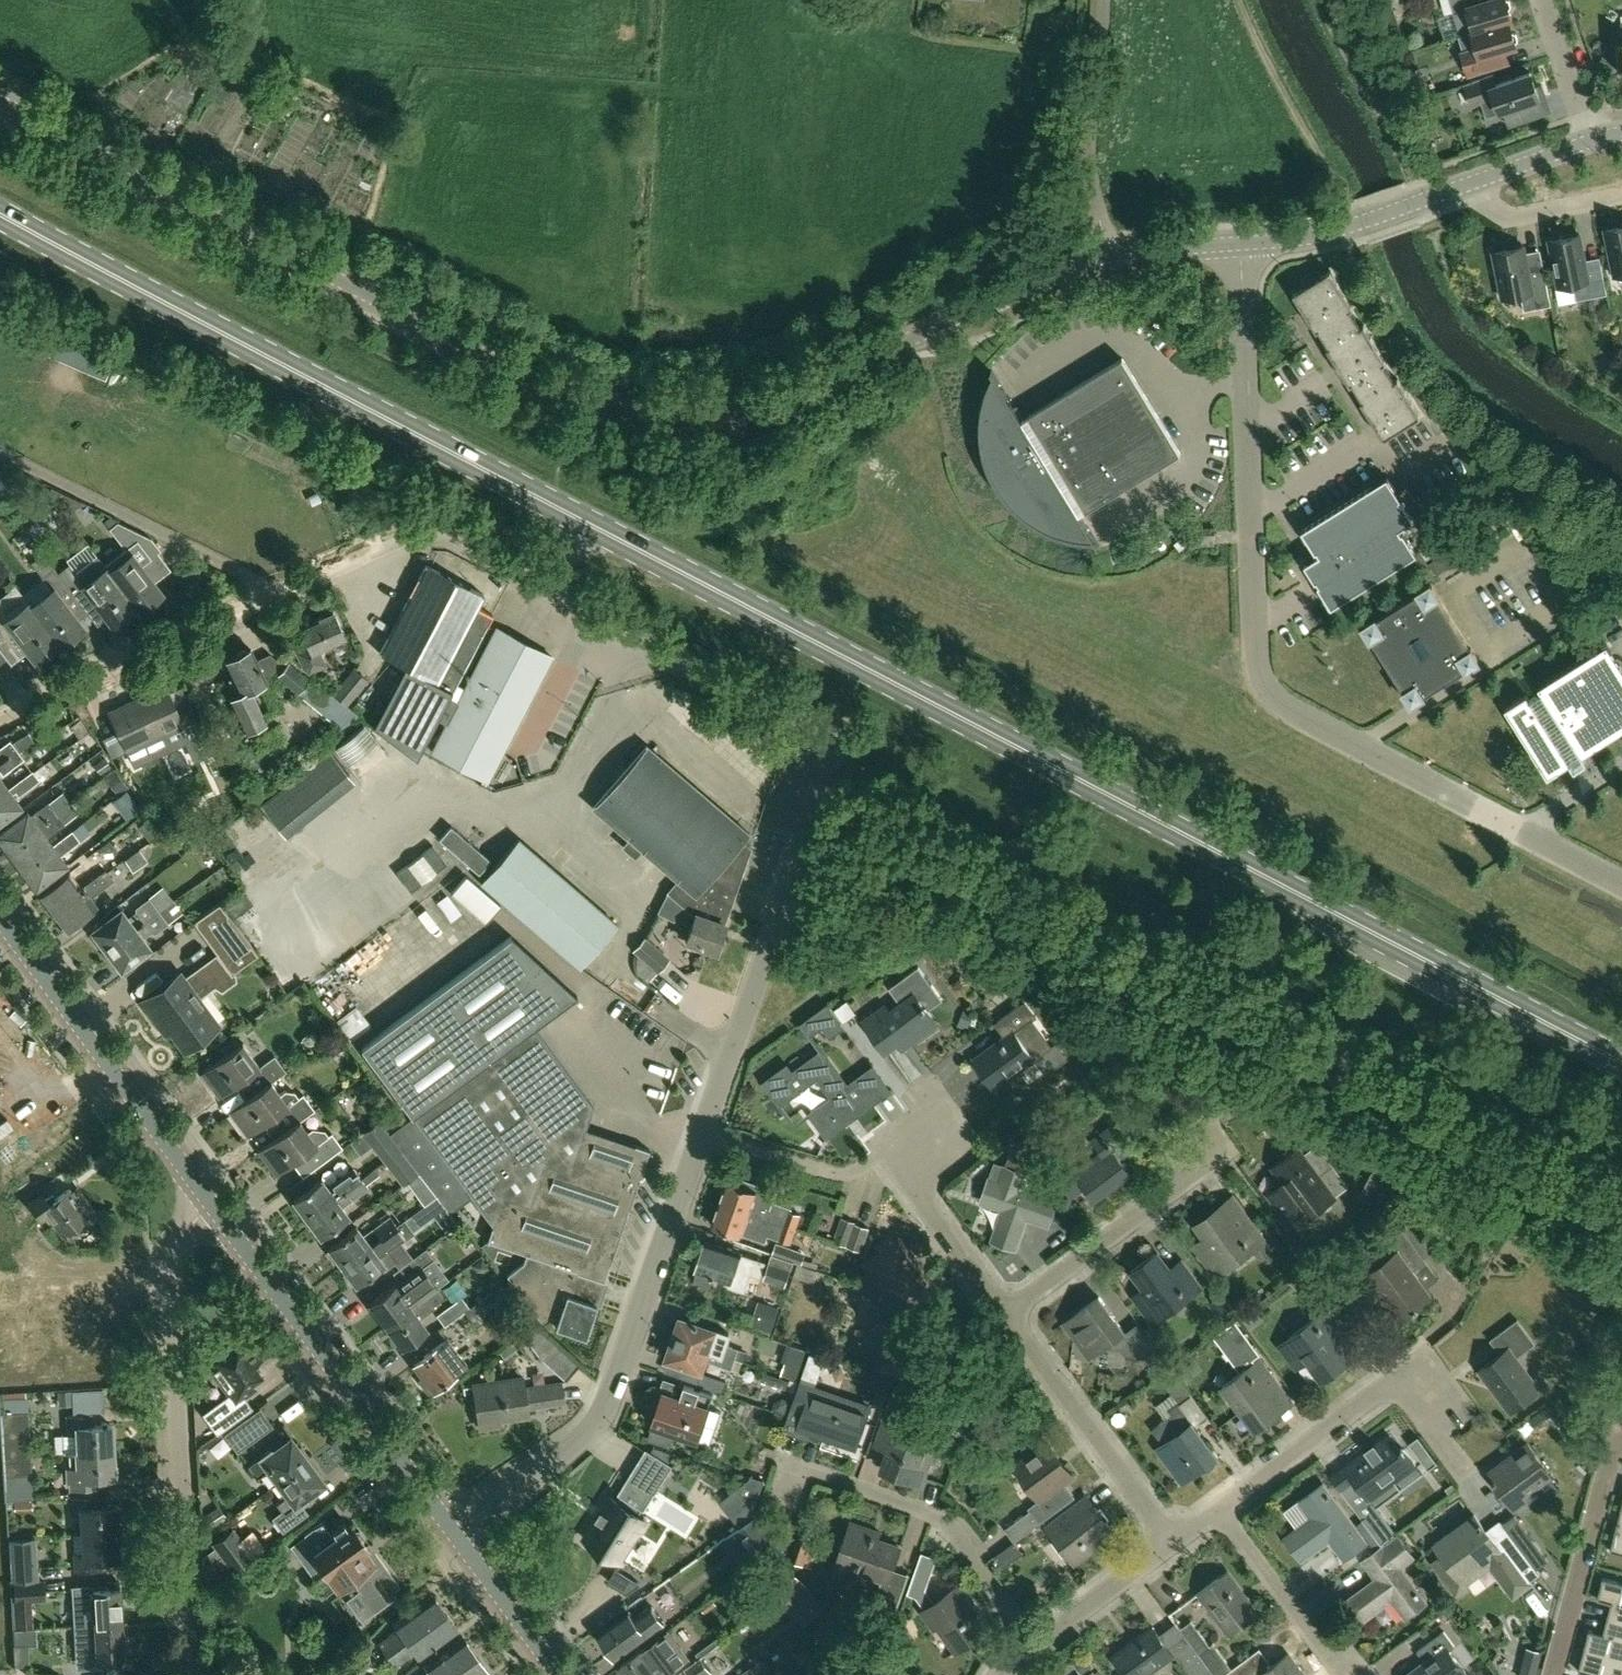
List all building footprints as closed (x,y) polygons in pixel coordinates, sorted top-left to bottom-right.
[(1471,32),(1511,19),(1508,8),(1510,5),(1509,0),(1485,0),(1479,2),(1478,0),(1449,0),(1455,21),(1456,21),(1461,35),(1471,32)] [(1511,19),(1471,32),(1475,47),(1461,51),(1468,74),(1495,66),(1491,53),(1516,46),(1515,42),(1517,39),(1516,34),(1512,31),(1508,21),(1512,20),(1511,19)] [(1472,106),(1493,98),(1499,112),(1503,111),(1508,125),(1536,116),(1532,104),(1534,100),(1545,96),(1541,84),(1535,87),(1529,72),(1497,83),(1493,73),(1464,83),(1472,106)] [(1621,274),(1621,222),(1618,223),(1619,226),(1604,229),(1614,276),(1621,274)] [(1563,238),(1549,241),(1558,287),(1573,284),(1576,300),(1607,294),(1601,264),(1586,267),(1579,234),(1576,235),(1575,232),(1562,234),(1563,238)] [(1507,249),(1493,252),(1502,298),(1521,294),(1524,311),(1551,305),(1545,275),(1530,278),(1523,246),(1520,246),(1519,243),(1506,246),(1507,249)] [(1303,287),(1293,294),(1303,310),(1307,316),(1326,346),(1341,370),(1369,415),(1384,439),(1421,415),(1330,270),(1320,277),(1318,273),(1313,274),(1308,276),(1304,279),(1301,284),(1303,287)] [(106,380),(112,365),(53,340),(47,354),(106,380)] [(1098,547),(1099,546),(1080,515),(1181,453),(1123,358),(1022,420),(991,370),(990,371),(994,377),(991,382),(989,388),(987,393),(985,399),(984,405),(983,411),(982,416),(982,422),(982,428),(982,434),(982,439),(983,445),(984,451),(985,456),(987,462),(989,467),(991,473),(993,478),(996,483),(999,488),(1003,493),(1006,498),(1010,502),(1014,507),(1018,511),(1023,515),(1027,518),(1032,522),(1037,525),(1042,528),(1048,530),(1053,533),(1059,535),(1065,536),(1070,538),(1076,539),(1082,540),(1088,540),(1094,541),(1098,547)] [(9,479),(0,467),(0,485),(9,479)] [(1398,503),(1384,481),(1299,534),(1313,556),(1314,555),(1317,559),(1302,569),(1313,585),(1314,585),(1317,589),(1315,589),(1323,602),(1329,611),(1414,558),(1400,536),(1399,537),(1396,532),(1411,523),(1401,507),(1399,507),(1397,504),(1398,503)] [(111,529),(131,556),(110,572),(137,608),(137,607),(140,611),(163,593),(138,559),(158,544),(153,538),(119,522),(111,529)] [(1215,533),(1199,534),(1200,545),(1215,545),(1215,533)] [(32,607),(59,643),(81,625),(73,614),(84,606),(59,574),(55,569),(35,543),(24,552),(43,577),(53,591),(32,607)] [(1430,561),(1437,574),(1438,573),(1463,558),(1456,547),(1455,545),(1430,561)] [(59,574),(84,606),(92,618),(104,609),(115,624),(137,608),(110,572),(98,556),(76,572),(71,564),(59,574)] [(404,667),(373,727),(417,758),(452,691),(492,616),(477,608),(484,595),(426,564),(378,653),(404,667)] [(1466,669),(1479,661),(1471,648),(1470,649),(1438,597),(1439,596),(1430,583),(1418,591),(1418,592),(1376,619),(1375,618),(1362,626),(1371,639),(1372,638),(1404,690),(1403,691),(1411,704),(1424,696),(1424,695),(1466,668),(1466,669)] [(4,641),(16,633),(37,659),(59,643),(32,607),(29,603),(7,620),(0,610),(0,636),(4,641)] [(307,646),(296,652),(303,667),(308,672),(325,664),(318,649),(345,636),(333,611),(318,618),(319,621),(300,630),(307,646)] [(518,640),(496,628),(458,701),(450,697),(439,719),(446,723),(432,751),(488,779),(551,656),(518,640)] [(1527,694),(1505,708),(1531,748),(1548,776),(1563,766),(1570,762),(1574,769),(1586,762),(1582,755),(1588,750),(1621,729),(1621,668),(1607,644),(1538,687),(1541,692),(1530,699),(1527,694)] [(265,681),(277,676),(285,666),(270,653),(255,660),(250,650),(225,662),(232,678),(228,679),(235,694),(230,697),(245,730),(264,721),(249,689),(265,681)] [(287,663),(285,666),(277,676),(298,693),(302,688),(309,680),(308,679),(287,663)] [(310,677),(355,712),(347,706),(368,679),(353,668),(333,692),(311,676),(310,677)] [(165,686),(109,712),(127,751),(129,751),(143,744),(183,726),(187,734),(193,731),(199,728),(185,696),(173,702),(165,686)] [(90,731),(81,719),(74,725),(83,737),(90,731)] [(186,741),(194,757),(208,749),(200,734),(186,741)] [(18,751),(10,742),(0,749),(0,765),(18,751)] [(668,893),(694,915),(695,909),(727,921),(730,912),(751,848),(743,842),(749,835),(646,747),(593,808),(630,839),(623,846),(634,855),(641,848),(678,881),(668,893)] [(0,770),(3,774),(23,759),(18,751),(0,765),(0,771),(0,770)] [(0,792),(0,821),(20,806),(12,795),(16,791),(19,795),(39,779),(33,771),(8,790),(7,787),(0,792)] [(127,818),(140,808),(125,789),(113,799),(127,818)] [(57,815),(48,803),(30,816),(26,811),(0,831),(0,839),(9,851),(57,815)] [(57,815),(9,851),(22,869),(72,831),(53,845),(47,838),(64,825),(57,815)] [(451,825),(439,839),(478,873),(490,859),(451,825)] [(72,831),(22,869),(35,886),(66,863),(60,855),(79,841),(72,831)] [(517,840),(496,863),(480,882),(579,968),(616,925),(517,840)] [(433,846),(397,873),(410,891),(447,864),(433,846)] [(139,849),(125,859),(132,870),(147,860),(139,849)] [(53,911),(106,870),(100,863),(77,880),(70,871),(40,894),(53,911)] [(106,870),(53,911),(67,928),(96,906),(89,897),(113,879),(106,870)] [(500,905),(466,876),(450,894),(485,924),(500,905)] [(163,887),(149,898),(136,907),(139,910),(128,918),(121,909),(92,930),(108,951),(174,902),(163,887)] [(253,904),(245,894),(227,908),(234,918),(253,904)] [(174,902),(108,951),(121,969),(150,947),(143,938),(150,932),(152,935),(182,912),(174,902)] [(193,922),(232,975),(259,955),(219,902),(193,922)] [(695,909),(694,915),(684,941),(702,947),(700,952),(701,952),(702,951),(718,957),(723,939),(724,940),(725,938),(721,937),(727,921),(695,909)] [(546,1318),(557,1320),(555,1326),(585,1336),(596,1303),(648,1149),(634,1144),(634,1145),(584,1128),(591,1107),(592,1105),(533,1026),(576,995),(511,936),(361,1048),(412,1117),(390,1133),(450,1212),(471,1197),(492,1224),(486,1241),(526,1254),(523,1263),(507,1276),(542,1321),(546,1318)] [(668,959),(644,939),(633,950),(658,971),(668,959)] [(164,1019),(186,1049),(217,1026),(195,996),(211,985),(198,968),(183,979),(179,975),(141,1002),(157,1024),(164,1019)] [(885,1006),(862,1022),(884,1054),(906,1039),(909,1043),(936,1024),(927,1011),(941,1000),(918,968),(888,989),(899,1004),(889,1012),(885,1006)] [(1004,1038),(972,1061),(992,1090),(1034,1060),(1033,1058),(1051,1044),(1034,1020),(1036,1019),(1024,1002),(994,1025),(1004,1038)] [(822,1027),(823,1028),(830,1037),(844,1027),(827,1003),(799,1023),(809,1037),(822,1027)] [(958,1024),(968,1028),(974,1013),(963,1009),(958,1024)] [(1105,1032),(1101,1015),(1085,1020),(1090,1036),(1105,1032)] [(239,1082),(249,1096),(271,1081),(286,1071),(274,1056),(260,1066),(242,1044),(239,1046),(227,1055),(201,1073),(218,1097),(239,1082)] [(787,1063),(761,1082),(780,1106),(817,1078),(830,1096),(809,1112),(827,1137),(875,1102),(859,1079),(848,1086),(823,1051),(794,1072),(787,1063)] [(267,1120),(278,1135),(299,1119),(300,1120),(314,1110),(303,1094),(289,1105),(271,1081),(249,1096),(229,1111),(247,1135),(267,1120)] [(313,1129),(309,1132),(299,1119),(278,1135),(257,1150),(276,1174),(292,1162),(303,1177),(307,1174),(342,1147),(331,1133),(328,1135),(324,1130),(313,1129)] [(362,1133),(384,1161),(401,1149),(380,1120),(362,1133)] [(1090,1139),(1101,1153),(1075,1172),(1072,1168),(1056,1179),(1070,1198),(1086,1187),(1095,1199),(1130,1174),(1115,1154),(1130,1142),(1115,1121),(1090,1139)] [(1279,1212),(1281,1211),(1293,1227),(1348,1186),(1332,1165),(1319,1175),(1298,1148),(1272,1167),(1281,1179),(1264,1193),(1279,1212)] [(401,1149),(384,1161),(402,1185),(419,1172),(401,1149)] [(1002,1163),(996,1181),(989,1178),(981,1199),(1004,1207),(992,1240),(1013,1248),(1024,1215),(1047,1224),(1055,1202),(1017,1149),(1009,1154),(1005,1164),(1002,1163)] [(1381,1154),(1370,1175),(1388,1184),(1399,1163),(1381,1154)] [(293,1199),(307,1217),(361,1178),(354,1169),(329,1188),(322,1178),(314,1184),(294,1198),(293,1199)] [(408,1182),(425,1204),(437,1195),(419,1172),(402,1185),(403,1186),(408,1182)] [(303,1177),(287,1189),(294,1198),(314,1184),(307,1174),(303,1177)] [(343,1208),(369,1189),(361,1178),(307,1217),(321,1236),(349,1215),(343,1208)] [(772,1220),(784,1225),(794,1228),(799,1215),(789,1211),(790,1207),(769,1200),(766,1207),(752,1202),(756,1191),(727,1180),(719,1202),(772,1220)] [(81,1207),(70,1192),(68,1189),(55,1198),(51,1193),(44,1198),(41,1194),(28,1203),(40,1219),(48,1213),(62,1233),(64,1232),(68,1239),(91,1222),(93,1210),(91,1206),(81,1207)] [(396,1225),(342,1265),(356,1284),(382,1265),(385,1269),(395,1262),(399,1268),(413,1257),(401,1242),(415,1232),(414,1231),(446,1207),(437,1195),(425,1204),(425,1205),(406,1220),(404,1219),(396,1225)] [(740,1234),(741,1232),(766,1241),(768,1235),(779,1239),(784,1225),(772,1220),(719,1202),(711,1223),(740,1234)] [(1215,1275),(1251,1248),(1260,1261),(1274,1250),(1263,1235),(1261,1237),(1245,1215),(1233,1224),(1220,1207),(1197,1224),(1211,1244),(1199,1253),(1215,1275)] [(328,1246),(342,1265),(396,1225),(389,1216),(363,1236),(356,1226),(328,1246)] [(847,1246),(855,1223),(855,1222),(841,1217),(841,1218),(836,1230),(833,1241),(847,1246)] [(869,1228),(855,1223),(847,1246),(861,1251),(869,1228)] [(1397,1252),(1365,1275),(1399,1322),(1433,1297),(1421,1281),(1433,1272),(1401,1228),(1387,1239),(1397,1252)] [(878,1243),(878,1247),(880,1250),(863,1263),(902,1315),(937,1290),(898,1237),(894,1240),(892,1237),(887,1236),(878,1243)] [(739,1252),(739,1253),(705,1241),(695,1269),(697,1269),(693,1281),(710,1286),(714,1275),(730,1280),(728,1286),(745,1291),(751,1274),(761,1277),(766,1261),(739,1252)] [(772,1254),(795,1263),(802,1265),(801,1265),(805,1252),(776,1242),(772,1254)] [(435,1288),(421,1268),(434,1259),(426,1248),(413,1257),(399,1268),(393,1272),(399,1281),(370,1303),(386,1325),(435,1288)] [(1133,1271),(1144,1286),(1131,1295),(1151,1323),(1200,1288),(1181,1262),(1170,1270),(1157,1253),(1133,1271)] [(786,1281),(789,1282),(795,1263),(772,1254),(763,1279),(785,1286),(786,1281)] [(503,1282),(469,1307),(464,1311),(476,1326),(515,1298),(503,1282)] [(441,1296),(435,1288),(386,1325),(402,1347),(426,1329),(418,1318),(434,1307),(431,1304),(441,1296)] [(1222,1294),(1221,1294),(1208,1304),(1225,1327),(1239,1317),(1222,1294)] [(1099,1296),(1062,1323),(1088,1359),(1107,1345),(1108,1346),(1119,1348),(1120,1347),(1125,1353),(1145,1356),(1160,1377),(1173,1367),(1158,1346),(1139,1321),(1125,1332),(1099,1296)] [(464,1311),(469,1307),(461,1297),(436,1314),(444,1325),(464,1311)] [(780,1308),(760,1301),(750,1329),(771,1336),(780,1308)] [(1326,1311),(1290,1338),(1279,1346),(1295,1368),(1307,1360),(1321,1379),(1346,1361),(1333,1344),(1344,1336),(1326,1311)] [(680,1315),(673,1337),(735,1359),(738,1349),(727,1345),(732,1332),(716,1328),(680,1315)] [(1480,1370),(1510,1411),(1541,1388),(1518,1356),(1536,1343),(1518,1319),(1491,1339),(1502,1354),(1480,1370)] [(1214,1336),(1241,1373),(1223,1387),(1254,1429),(1279,1410),(1267,1394),(1278,1386),(1259,1360),(1256,1363),(1252,1358),(1259,1353),(1235,1321),(1214,1336)] [(534,1324),(499,1351),(503,1357),(527,1340),(540,1358),(565,1380),(578,1364),(534,1324)] [(899,1329),(895,1340),(881,1336),(872,1367),(916,1380),(928,1338),(899,1329)] [(230,1393),(201,1413),(216,1433),(252,1408),(242,1394),(254,1386),(250,1381),(262,1373),(249,1355),(254,1352),(240,1332),(221,1345),(227,1353),(210,1365),(230,1393)] [(682,1376),(698,1381),(705,1359),(732,1369),(735,1359),(673,1337),(666,1358),(686,1365),(682,1376)] [(432,1389),(466,1364),(446,1338),(413,1363),(422,1375),(416,1379),(427,1393),(432,1389)] [(1173,1367),(1160,1377),(1172,1393),(1178,1401),(1179,1402),(1192,1393),(1173,1367)] [(789,1389),(792,1379),(763,1369),(760,1379),(789,1389)] [(802,1412),(798,1427),(851,1445),(859,1422),(864,1424),(869,1407),(812,1388),(816,1377),(804,1373),(792,1408),(802,1412)] [(473,1386),(476,1405),(480,1427),(498,1424),(497,1417),(527,1413),(526,1407),(563,1401),(559,1381),(523,1387),(521,1378),(473,1386)] [(664,1392),(647,1438),(670,1446),(675,1432),(697,1440),(698,1438),(710,1443),(721,1411),(709,1407),(714,1394),(686,1384),(685,1385),(664,1378),(660,1390),(664,1392)] [(913,1390),(891,1382),(888,1392),(910,1400),(913,1390)] [(103,1388),(72,1390),(73,1411),(90,1410),(104,1410),(103,1388)] [(890,1401),(874,1445),(888,1450),(882,1469),(921,1483),(936,1440),(910,1431),(917,1411),(890,1401)] [(1165,1418),(1151,1428),(1162,1443),(1155,1449),(1181,1483),(1198,1470),(1202,1472),(1207,1471),(1211,1470),(1214,1467),(1216,1463),(1216,1457),(1217,1456),(1194,1425),(1193,1424),(1177,1402),(1168,1409),(1171,1413),(1165,1418)] [(259,1407),(224,1433),(237,1451),(272,1425),(259,1407)] [(3,1456),(30,1455),(28,1412),(1,1412),(3,1456)] [(1575,1414),(1566,1422),(1575,1433),(1583,1425),(1575,1414)] [(111,1424),(93,1425),(93,1415),(66,1416),(66,1433),(77,1433),(78,1453),(112,1451),(111,1424)] [(1369,1499),(1415,1465),(1407,1454),(1392,1433),(1344,1468),(1350,1476),(1356,1484),(1344,1494),(1380,1543),(1395,1533),(1381,1514),(1380,1515),(1369,1499)] [(1419,1435),(1409,1442),(1422,1460),(1432,1453),(1419,1435)] [(268,1470),(270,1473),(277,1482),(307,1460),(291,1438),(272,1452),(270,1449),(248,1466),(256,1478),(268,1470)] [(1075,1496),(1065,1483),(1072,1478),(1046,1442),(1015,1465),(1039,1499),(1027,1507),(1029,1510),(1005,1528),(1014,1541),(1075,1496)] [(1486,1473),(1513,1510),(1528,1499),(1524,1494),(1550,1475),(1527,1443),(1486,1473)] [(114,1476),(112,1451),(78,1453),(79,1472),(68,1473),(69,1489),(95,1488),(95,1478),(114,1476)] [(3,1456),(5,1475),(30,1474),(31,1474),(30,1455),(3,1456)] [(323,1482),(307,1460),(277,1482),(286,1495),(275,1504),(281,1512),(273,1519),(282,1531),(306,1512),(298,1503),(306,1498),(305,1496),(323,1482)] [(30,1474),(5,1475),(5,1485),(4,1485),(5,1499),(13,1499),(31,1498),(30,1474)] [(754,1510),(764,1479),(752,1475),(737,1489),(754,1510)] [(629,1476),(618,1494),(622,1496),(618,1502),(610,1497),(585,1536),(622,1560),(631,1547),(628,1546),(637,1532),(640,1534),(643,1528),(634,1523),(638,1517),(640,1518),(656,1493),(629,1476)] [(1344,1558),(1363,1543),(1360,1538),(1321,1485),(1302,1500),(1314,1517),(1285,1538),(1300,1558),(1329,1537),(1344,1558)] [(736,1488),(719,1502),(739,1527),(756,1513),(754,1510),(737,1489),(736,1488)] [(14,1509),(33,1508),(32,1497),(31,1498),(13,1499),(14,1509)] [(81,1514),(82,1534),(117,1532),(115,1505),(96,1506),(95,1497),(70,1499),(71,1515),(81,1514)] [(1513,1510),(1504,1517),(1514,1530),(1537,1512),(1528,1499),(1513,1510)] [(1609,1549),(1621,1553),(1621,1504),(1609,1549)] [(219,1506),(206,1513),(215,1527),(227,1518),(219,1506)] [(1071,1508),(1047,1526),(1074,1563),(1114,1534),(1094,1506),(1078,1518),(1071,1508)] [(782,1545),(760,1514),(721,1542),(744,1573),(757,1563),(780,1547),(782,1545)] [(1434,1544),(1441,1554),(1430,1563),(1456,1598),(1470,1587),(1468,1585),(1490,1569),(1513,1600),(1533,1586),(1530,1582),(1540,1575),(1536,1569),(1512,1538),(1499,1548),(1474,1515),(1434,1544)] [(1468,1519),(1466,1516),(1448,1530),(1450,1532),(1468,1519)] [(309,1558),(321,1575),(312,1582),(322,1595),(337,1584),(337,1586),(349,1577),(374,1612),(395,1597),(392,1592),(400,1586),(378,1555),(372,1560),(363,1547),(365,1546),(351,1526),(334,1539),(321,1521),(304,1533),(307,1537),(298,1543),(301,1547),(299,1557),(309,1558)] [(851,1522),(834,1569),(855,1576),(859,1567),(883,1576),(874,1601),(895,1609),(908,1572),(893,1566),(900,1547),(869,1535),(872,1530),(851,1522)] [(253,1554),(233,1527),(211,1544),(231,1570),(253,1554)] [(1512,1538),(1536,1569),(1547,1561),(1524,1529),(1512,1538)] [(800,1531),(790,1559),(812,1566),(822,1538),(800,1531)] [(100,1569),(99,1559),(118,1558),(117,1532),(82,1534),(83,1554),(74,1554),(74,1570),(100,1569)] [(1382,1543),(1384,1546),(1364,1560),(1377,1579),(1348,1600),(1363,1620),(1392,1598),(1405,1616),(1425,1602),(1400,1568),(1415,1557),(1398,1533),(1385,1543),(1383,1542),(1382,1543)] [(14,1581),(37,1579),(34,1538),(11,1540),(14,1581)] [(1003,1566),(1021,1554),(1012,1542),(995,1555),(1003,1566)] [(780,1547),(757,1563),(767,1577),(782,1597),(786,1602),(790,1599),(807,1586),(808,1586),(791,1564),(792,1563),(790,1560),(780,1547)] [(939,1624),(957,1650),(986,1628),(968,1601),(971,1598),(960,1583),(935,1601),(926,1588),(937,1556),(922,1551),(907,1592),(919,1596),(927,1609),(924,1612),(935,1627),(939,1624)] [(1228,1571),(1199,1592),(1229,1632),(1257,1611),(1228,1571)] [(1597,1598),(1611,1602),(1607,1618),(1621,1622),(1621,1582),(1603,1577),(1597,1598)] [(44,1601),(43,1580),(13,1582),(15,1628),(31,1627),(30,1602),(44,1601)] [(93,1587),(72,1588),(74,1626),(84,1625),(94,1624),(120,1623),(118,1582),(106,1582),(106,1587),(93,1587)] [(388,1653),(445,1610),(432,1593),(394,1621),(399,1628),(380,1642),(388,1653)] [(616,1656),(658,1624),(664,1619),(654,1606),(637,1619),(630,1610),(599,1633),(616,1656)] [(445,1610),(388,1653),(396,1663),(414,1650),(419,1657),(458,1628),(445,1610)] [(1583,1650),(1621,1660),(1621,1622),(1607,1618),(1603,1633),(1589,1629),(1583,1650)] [(1211,1646),(1192,1620),(1181,1628),(1190,1641),(1216,1674),(1224,1674),(1227,1673),(1232,1669),(1214,1644),(1211,1646)] [(121,1636),(127,1636),(126,1623),(120,1623),(94,1624),(84,1625),(74,1626),(75,1656),(83,1655),(84,1668),(98,1667),(98,1662),(122,1661),(121,1636)] [(1174,1655),(1178,1657),(1188,1670),(1188,1674),(1213,1674),(1214,1674),(1215,1674),(1216,1674),(1190,1641),(1174,1653),(1154,1625),(1113,1656),(1127,1674),(1147,1674),(1174,1655)] [(658,1668),(663,1674),(688,1655),(668,1630),(651,1643),(650,1642),(622,1664),(625,1668),(624,1673),(626,1674),(649,1674),(658,1668)] [(1407,1674),(1468,1674),(1450,1650),(1456,1646),(1444,1630),(1418,1649),(1426,1661),(1407,1674)] [(476,1653),(463,1635),(424,1663),(430,1671),(424,1674),(446,1674),(476,1653)] [(28,1666),(27,1644),(13,1645),(14,1667),(28,1666)] [(1288,1653),(1273,1664),(1260,1648),(1232,1669),(1227,1673),(1224,1674),(1304,1674),(1288,1653)] [(1578,1670),(1592,1674),(1621,1674),(1621,1660),(1583,1650),(1578,1670)] [(476,1653),(446,1674),(483,1674),(489,1671),(476,1653)] [(1081,1674),(1093,1666),(1085,1655),(1073,1663),(1081,1674)] [(700,1656),(674,1674),(706,1674),(711,1671),(700,1656)] [(771,1673),(762,1661),(752,1668),(751,1666),(739,1674),(769,1674),(771,1673)] [(830,1674),(850,1674),(843,1666),(830,1674)] [(1519,1674),(1536,1674),(1537,1671),(1521,1666),(1519,1674)]
